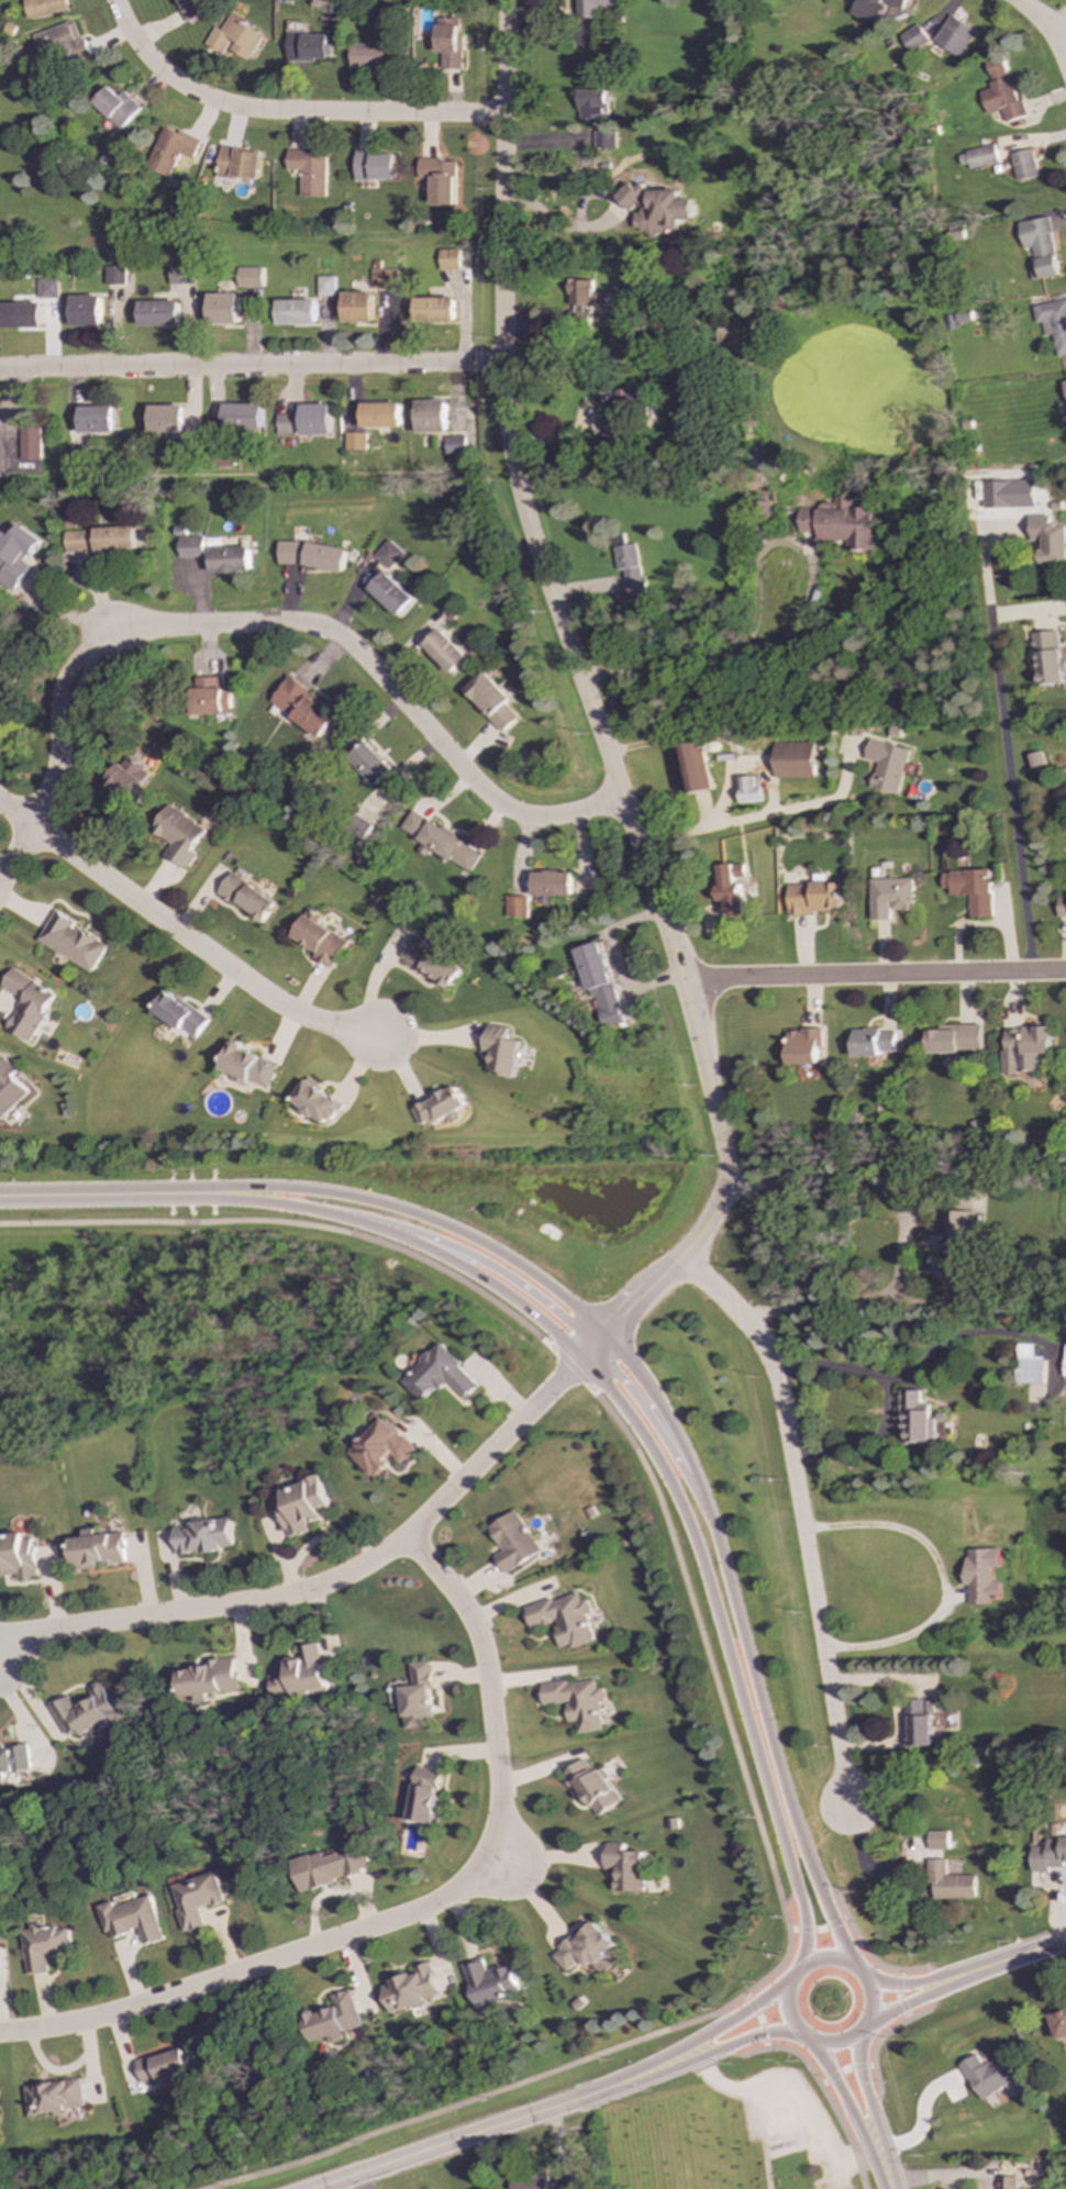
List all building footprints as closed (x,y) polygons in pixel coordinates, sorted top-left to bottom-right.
[(25,18),(68,12),(66,0),(23,0),(25,18)] [(210,9),(204,0),(175,0),(188,22),(210,9)] [(576,19),(598,18),(598,5),(614,5),(614,0),(576,0),(576,19)] [(875,26),(886,3),(901,10),(906,0),(858,0),(851,14),(875,26)] [(959,57),(977,32),(952,14),(934,40),(959,57)] [(203,45),(223,55),(226,48),(249,59),(263,34),(227,16),(220,30),(213,26),(203,45)] [(460,19),(435,19),(435,53),(441,54),(441,69),(460,69),(460,19)] [(31,35),(42,69),(87,55),(75,21),(31,35)] [(929,41),(919,24),(900,35),(910,53),(929,41)] [(327,34),(286,33),(286,60),(327,60),(327,34)] [(351,67),(385,67),(385,44),(349,44),(351,67)] [(1028,116),(1023,100),(1017,101),(1004,56),(986,60),(992,88),(981,90),(987,113),(1001,110),(1004,122),(1028,116)] [(92,102),(120,129),(140,108),(122,90),(118,95),(108,86),(92,102)] [(579,90),(579,119),(608,118),(608,90),(579,90)] [(145,167),(168,177),(178,153),(193,159),(201,141),(163,125),(145,167)] [(617,147),(617,131),(596,131),(596,148),(617,147)] [(963,169),(999,162),(996,145),(959,153),(963,169)] [(259,179),(260,149),(219,147),(218,177),(259,179)] [(1040,176),(1033,148),(1011,154),(1019,181),(1040,176)] [(325,197),(326,149),(287,149),(286,169),(300,170),(300,197),(325,197)] [(395,180),(396,152),(355,152),(354,179),(395,180)] [(455,205),(456,159),(418,159),(418,178),(432,178),(432,204),(455,205)] [(695,220),(695,198),(679,198),(680,190),(644,190),(644,185),(620,185),(620,208),(641,208),(641,213),(635,213),(635,234),(664,234),(664,229),(680,229),(680,219),(695,220)] [(1059,275),(1050,218),(1020,223),(1024,248),(1033,247),(1036,262),(1029,264),(1032,280),(1059,275)] [(440,269),(459,269),(459,249),(438,249),(440,269)] [(169,285),(193,284),(193,265),(168,265),(169,285)] [(104,285),(124,285),(124,267),(104,266),(104,285)] [(263,268),(237,267),(237,287),(262,287),(263,268)] [(370,288),(397,289),(398,269),(371,269),(370,288)] [(334,276),(317,276),(317,297),(334,296),(334,276)] [(56,278),(35,279),(36,299),(57,298),(56,278)] [(593,280),(569,280),(569,307),(575,305),(576,319),(591,319),(591,311),(601,311),(600,295),(593,295),(593,280)] [(342,321),(371,322),(373,292),(343,291),(342,321)] [(237,325),(238,295),(209,293),(208,324),(237,325)] [(70,326),(100,326),(100,296),(70,297),(70,326)] [(414,298),(414,323),(455,322),(454,297),(414,298)] [(277,300),(277,325),(315,325),(315,299),(277,300)] [(1065,354),(1065,299),(1033,305),(1036,323),(1042,322),(1045,336),(1053,334),(1057,356),(1065,354)] [(138,301),(138,326),(179,325),(178,301),(138,301)] [(2,329),(41,327),(41,302),(2,303),(2,329)] [(615,390),(617,424),(637,423),(635,389),(615,390)] [(446,432),(445,400),(415,401),(417,433),(446,432)] [(360,427),(399,427),(400,403),(360,402),(360,427)] [(262,430),(262,404),(223,403),(223,429),(262,430)] [(301,435),(331,435),(331,404),(300,404),(301,435)] [(80,434),(114,433),(113,405),(79,407),(80,434)] [(182,433),(184,405),(149,405),(149,432),(182,433)] [(292,414),(277,414),(277,433),(292,434),(292,414)] [(21,429),(21,460),(42,460),(41,427),(21,429)] [(365,433),(344,433),(345,451),(365,451),(365,433)] [(598,434),(599,462),(618,462),(617,433),(598,434)] [(465,436),(445,436),(445,456),(465,456),(465,436)] [(1013,481),(984,482),(984,508),(1013,508),(1013,481)] [(874,508),(853,508),(853,496),(837,497),(837,505),(801,507),(801,532),(819,532),(819,541),(848,540),(848,548),(874,548),(874,508)] [(1065,563),(1065,525),(1050,525),(1050,515),(1031,515),(1031,542),(1042,542),(1042,563),(1065,563)] [(19,524),(11,535),(3,531),(0,536),(0,566),(1,567),(0,569),(0,582),(14,591),(31,566),(22,560),(27,552),(32,555),(43,540),(19,524)] [(65,553),(135,551),(134,527),(65,530),(65,553)] [(178,537),(178,557),(203,557),(202,536),(178,537)] [(388,570),(403,554),(387,540),(373,556),(388,570)] [(277,567),(344,568),(344,544),(277,543),(277,567)] [(618,570),(624,569),(628,600),(645,598),(639,544),(614,547),(618,570)] [(248,547),(209,548),(210,574),(248,573),(248,547)] [(413,599),(384,571),(367,589),(397,618),(413,599)] [(467,657),(440,627),(421,645),(448,675),(467,657)] [(1036,632),(1039,685),(1062,684),(1059,631),(1036,632)] [(504,704),(510,699),(484,671),(463,690),(502,732),(518,718),(504,704)] [(320,737),(337,711),(287,676),(268,702),(320,737)] [(218,677),(192,677),(192,714),(230,713),(230,689),(218,689),(218,677)] [(911,748),(870,738),(866,759),(878,763),(871,788),(899,795),(911,748)] [(392,769),(365,741),(347,758),(375,786),(392,769)] [(704,741),(679,746),(689,795),(714,789),(704,741)] [(776,778),(815,777),(815,742),(775,743),(776,778)] [(148,771),(122,755),(107,782),(132,798),(148,771)] [(757,787),(757,776),(741,777),(741,803),(763,802),(762,787),(757,787)] [(206,829),(168,804),(152,831),(171,844),(164,855),(187,870),(198,854),(192,851),(206,829)] [(470,873),(481,852),(410,810),(399,829),(422,842),(417,851),(427,856),(431,851),(470,873)] [(371,826),(354,812),(341,830),(359,843),(371,826)] [(718,865),(720,901),(725,901),(726,916),(743,916),(741,877),(744,877),(744,864),(718,865)] [(989,870),(941,871),(942,889),(948,889),(948,896),(967,895),(968,918),(990,916),(989,870)] [(532,896),(571,896),(571,871),(533,871),(532,896)] [(216,893),(263,923),(277,902),(231,873),(216,893)] [(869,879),(870,920),(889,920),(889,911),(913,910),(912,878),(869,879)] [(788,884),(788,913),(842,911),(841,882),(788,884)] [(1065,916),(1065,895),(1056,896),(1057,916),(1065,916)] [(525,918),(525,896),(506,896),(506,918),(525,918)] [(37,942),(92,971),(108,945),(74,926),(76,921),(55,910),(37,942)] [(348,942),(317,923),(321,918),(309,910),(292,936),(317,952),(313,958),(332,969),(348,942)] [(464,966),(412,936),(398,959),(449,990),(464,966)] [(575,949),(589,999),(595,997),(603,1029),(623,1023),(600,942),(575,949)] [(56,993),(11,968),(1,987),(22,999),(5,1029),(30,1042),(56,993)] [(195,1038),(209,1019),(166,990),(153,1010),(195,1038)] [(521,1042),(506,1038),(508,1026),(487,1023),(482,1051),(491,1052),(488,1074),(514,1078),(521,1042)] [(926,1031),(926,1053),(980,1052),(979,1024),(937,1025),(937,1030),(926,1031)] [(1048,1053),(1050,1026),(1003,1026),(1003,1052),(1000,1052),(1000,1073),(1034,1074),(1035,1053),(1048,1053)] [(818,1064),(817,1047),(821,1047),(821,1030),(786,1030),(787,1064),(818,1064)] [(895,1052),(895,1030),(851,1030),(852,1057),(879,1056),(879,1052),(895,1052)] [(270,1089),(280,1063),(230,1043),(220,1069),(235,1075),(233,1080),(246,1086),(248,1080),(270,1089)] [(33,1089),(2,1055),(0,1057),(0,1120),(33,1089)] [(325,1127),(343,1104),(308,1077),(290,1100),(325,1127)] [(447,1116),(451,1124),(462,1120),(457,1110),(466,1105),(456,1086),(412,1108),(422,1129),(447,1116)] [(973,1211),(942,1210),(939,1274),(970,1275),(973,1211)] [(479,1385),(438,1343),(400,1380),(421,1402),(436,1387),(440,1390),(448,1382),(464,1399),(479,1385)] [(1033,1344),(1017,1344),(1015,1384),(1044,1384),(1044,1357),(1033,1357),(1033,1344)] [(920,1390),(901,1390),(901,1429),(908,1429),(908,1443),(935,1443),(936,1418),(931,1418),(931,1403),(920,1403),(920,1390)] [(348,1453),(373,1477),(393,1457),(401,1464),(415,1449),(385,1418),(348,1453)] [(281,1488),(285,1499),(278,1501),(288,1537),(309,1532),(307,1523),(323,1519),(322,1513),(331,1511),(321,1477),(281,1488)] [(506,1574),(542,1551),(514,1510),(488,1527),(502,1551),(495,1556),(506,1574)] [(234,1548),(231,1519),(174,1525),(178,1555),(234,1548)] [(71,1538),(75,1569),(104,1566),(104,1567),(127,1564),(123,1532),(96,1535),(95,1529),(82,1530),(84,1537),(71,1538)] [(18,1573),(18,1578),(40,1576),(35,1537),(24,1538),(24,1532),(0,1535),(0,1575),(18,1573)] [(999,1548),(964,1548),(964,1586),(968,1586),(968,1603),(990,1603),(990,1596),(999,1596),(999,1581),(991,1581),(991,1567),(999,1567),(999,1548)] [(593,1641),(587,1614),(591,1613),(588,1599),(580,1601),(578,1593),(553,1600),(553,1599),(525,1607),(532,1629),(554,1622),(562,1649),(593,1641)] [(298,1647),(300,1658),(276,1663),(278,1674),(269,1676),(274,1701),(327,1691),(319,1643),(298,1647)] [(181,1698),(195,1696),(195,1703),(207,1702),(207,1693),(240,1690),(236,1657),(206,1660),(207,1667),(178,1670),(181,1698)] [(400,1687),(404,1730),(434,1726),(430,1689),(433,1689),(430,1660),(410,1663),(412,1686),(400,1687)] [(602,1731),(599,1702),(606,1701),(604,1687),(597,1688),(596,1679),(541,1684),(543,1704),(567,1702),(568,1722),(576,1721),(577,1733),(602,1731)] [(68,1738),(89,1727),(93,1736),(123,1720),(102,1680),(90,1687),(95,1697),(76,1707),(70,1694),(51,1705),(68,1738)] [(932,1746),(931,1700),(904,1700),(906,1715),(908,1715),(909,1746),(932,1746)] [(2,1782),(1,1773),(31,1769),(27,1745),(3,1747),(3,1745),(0,1745),(0,1783),(2,1782)] [(622,1801),(601,1768),(595,1773),(586,1758),(563,1774),(574,1792),(578,1789),(596,1818),(622,1801)] [(948,1849),(947,1831),(929,1831),(929,1849),(948,1849)] [(1047,1838),(1046,1846),(1032,1846),(1031,1871),(1050,1873),(1050,1867),(1065,1868),(1065,1860),(1065,1838),(1047,1838)] [(645,1852),(623,1851),(623,1843),(606,1843),(606,1869),(617,1869),(615,1891),(644,1891),(645,1852)] [(298,1891),(370,1871),(365,1849),(340,1856),(338,1853),(323,1857),(322,1852),(290,1860),(298,1891)] [(933,1899),(976,1898),(976,1875),(946,1875),(946,1859),(928,1859),(928,1884),(933,1884),(933,1899)] [(223,1901),(214,1871),(170,1886),(185,1933),(204,1926),(198,1909),(223,1901)] [(98,1905),(109,1938),(137,1930),(143,1946),(163,1940),(149,1896),(113,1907),(112,1901),(98,1905)] [(567,1971),(580,1959),(587,1967),(591,1964),(602,1976),(617,1963),(607,1953),(615,1944),(592,1919),(552,1956),(567,1971)] [(48,1973),(46,1958),(71,1955),(68,1929),(57,1930),(56,1926),(43,1927),(43,1923),(30,1924),(30,1930),(22,1931),(27,1975),(48,1973)] [(475,2005),(519,1994),(511,1964),(486,1969),(482,1958),(464,1964),(475,2005)] [(440,1997),(429,1963),(412,1968),(414,1973),(380,1984),(389,2013),(440,1997)] [(360,2026),(349,1989),(330,1996),(333,2005),(302,2015),(310,2043),(326,2037),(329,2043),(342,2040),(340,2033),(360,2026)] [(1065,2038),(1065,2010),(1050,2015),(1058,2041),(1065,2038)] [(142,2086),(189,2071),(181,2047),(134,2063),(142,2086)] [(984,2102),(996,2094),(1000,2101),(1023,2087),(1002,2055),(985,2066),(977,2054),(959,2065),(984,2102)] [(82,2109),(79,2079),(23,2086),(26,2115),(82,2109)] [(577,2174),(511,2179),(512,2188),(578,2188),(577,2174)] [(1018,2176),(999,2176),(998,2188),(1018,2188),(1018,2176)]
